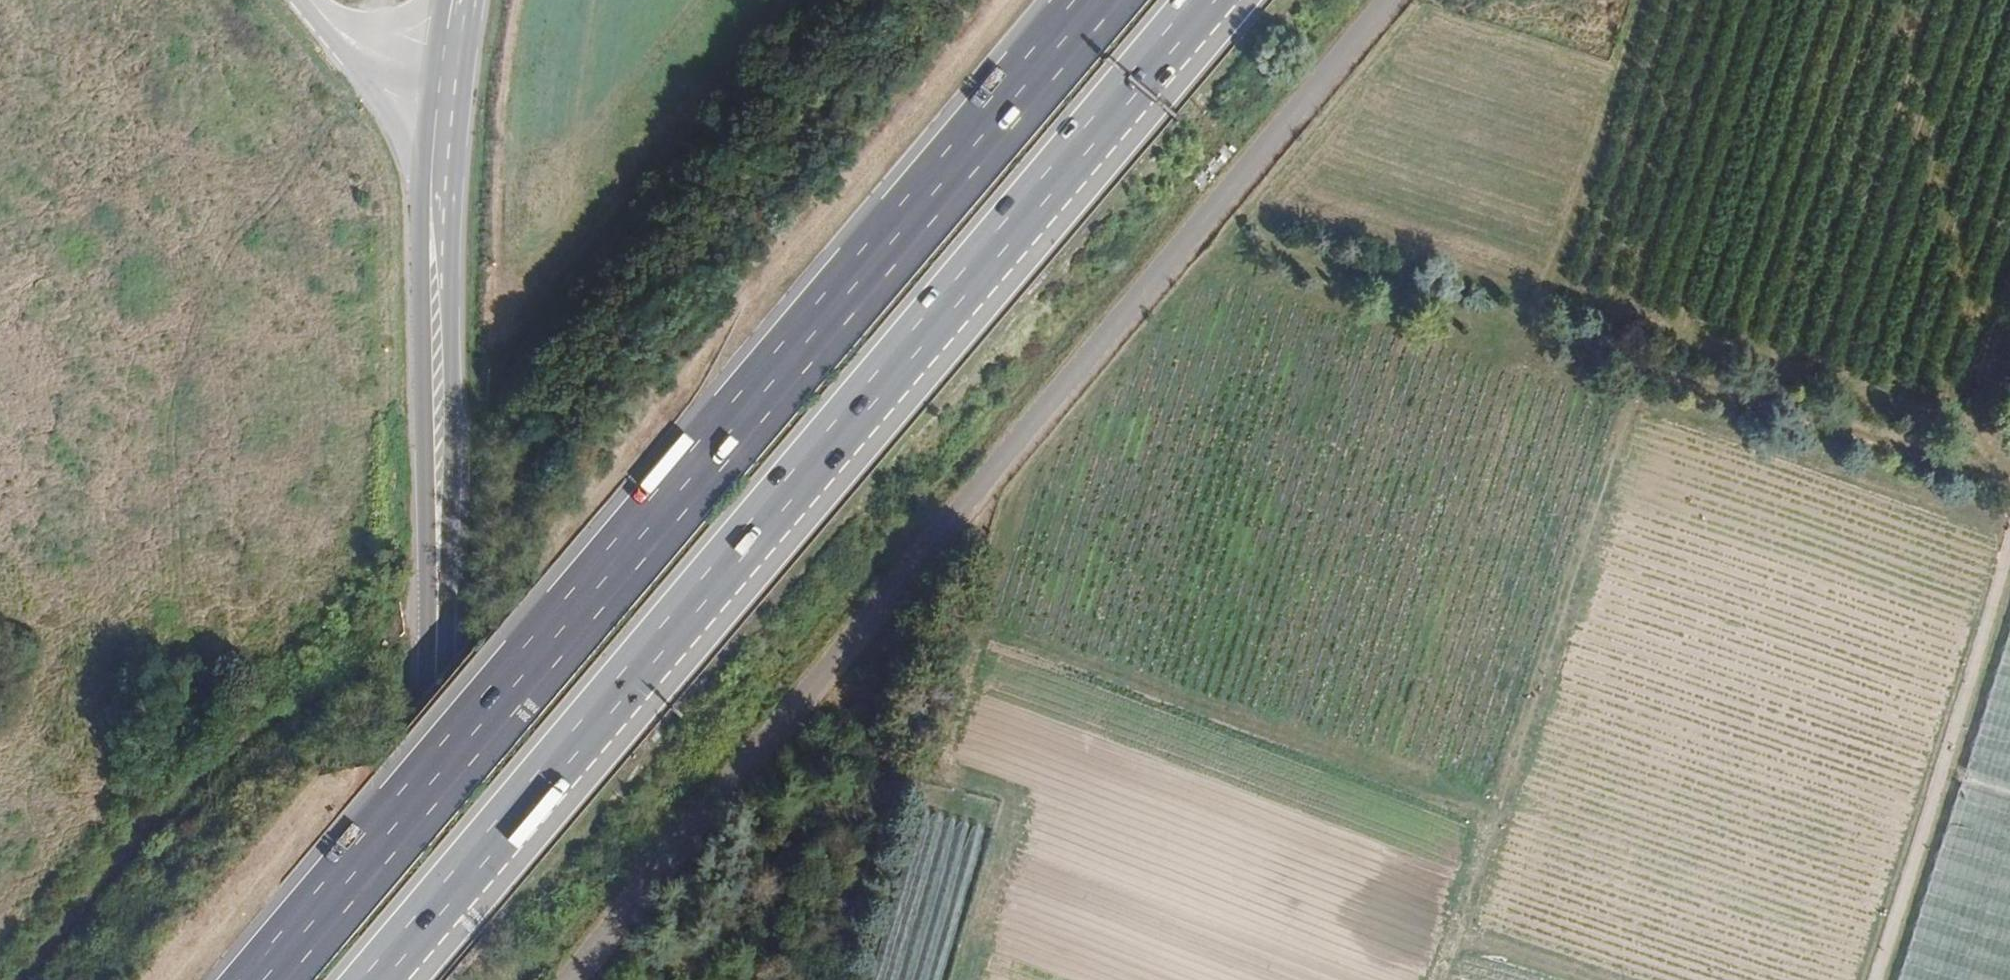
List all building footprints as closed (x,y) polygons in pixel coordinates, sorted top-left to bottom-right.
[(1899,979),(1938,979),(1939,976),(1955,979),(1962,979),(1983,908),(1995,911),(2004,879),(1995,877),(2009,827),(2000,824),(2006,802),(1984,796),(1981,808),(1952,799),(1899,979)]
